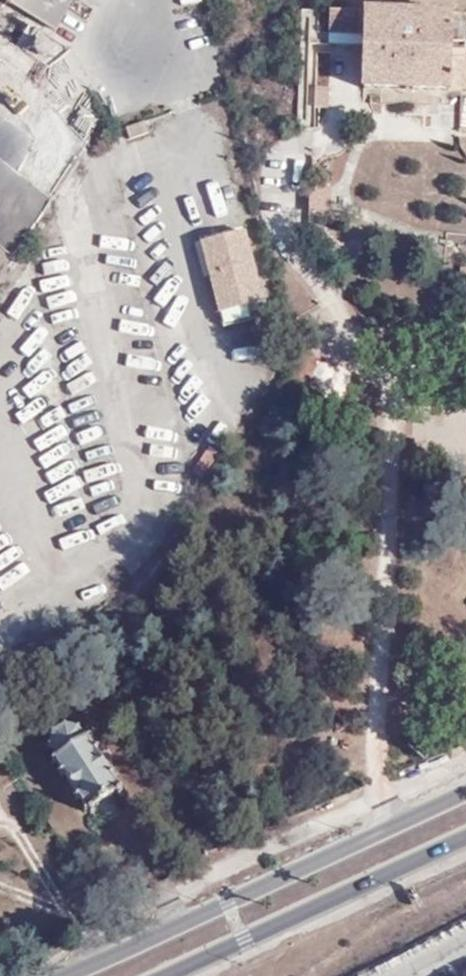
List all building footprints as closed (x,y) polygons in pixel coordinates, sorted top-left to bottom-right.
[(12,2),(60,30),(78,0),(13,0),(12,2)] [(328,12),(327,44),(367,47),(365,90),(465,94),(465,61),(464,61),(465,50),(451,48),(452,18),(328,12)] [(147,132),(143,120),(124,127),(129,139),(147,132)] [(246,233),(200,244),(218,323),(264,312),(246,233)] [(57,712),(41,722),(52,739),(42,747),(92,817),(96,814),(102,817),(105,821),(121,813),(115,805),(121,802),(118,797),(122,794),(77,725),(69,731),(57,712)]
